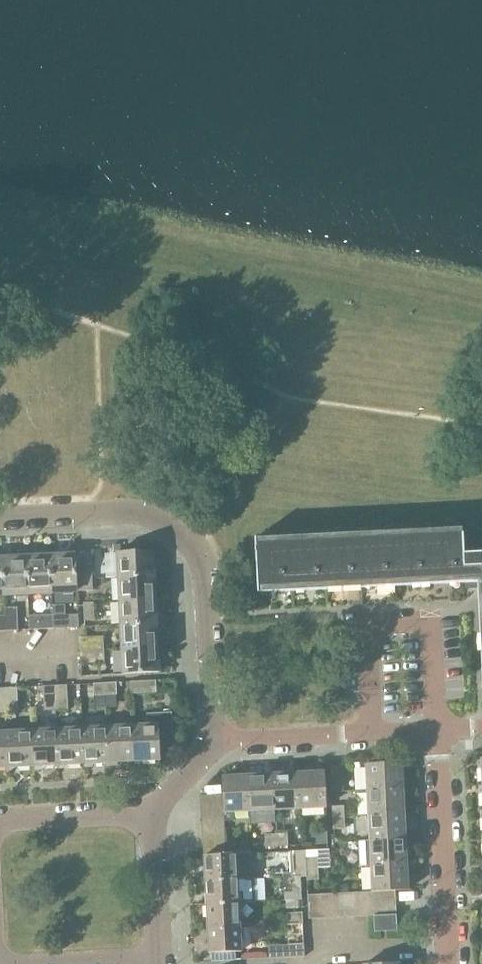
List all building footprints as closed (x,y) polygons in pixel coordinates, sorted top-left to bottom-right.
[(477,582),(481,685),(481,553),(464,554),(463,533),(462,533),(462,527),(255,538),(254,538),(256,593),(449,583),(477,582)] [(154,575),(153,550),(116,552),(118,577),(154,575)] [(91,553),(50,555),(51,591),(93,589),(91,553)] [(51,591),(50,555),(26,556),(28,593),(51,591)] [(26,556),(2,557),(4,594),(28,593),(26,556)] [(119,601),(155,600),(154,575),(118,577),(119,601)] [(120,625),(156,623),(155,600),(119,601),(120,625)] [(93,603),(83,603),(84,621),(94,621),(93,603)] [(53,627),(78,626),(78,616),(66,617),(65,604),(52,605),(53,618),(53,627)] [(6,630),(17,630),(16,606),(5,607),(5,615),(5,616),(6,630)] [(37,628),(37,616),(29,616),(29,629),(37,628)] [(121,648),(157,647),(156,623),(120,625),(121,648)] [(122,674),(158,672),(157,647),(121,648),(122,674)] [(79,650),(80,663),(104,662),(104,649),(79,650)] [(130,693),(156,692),(155,680),(130,682),(130,693)] [(116,682),(104,683),(105,695),(116,694),(116,682)] [(104,683),(94,683),(94,695),(105,695),(104,683)] [(66,684),(54,685),(56,709),(68,709),(66,684)] [(54,685),(42,686),(44,710),(56,709),(54,685)] [(17,687),(5,688),(6,712),(18,711),(17,687)] [(147,724),(131,725),(133,761),(160,759),(159,744),(173,743),(171,712),(146,713),(147,724)] [(131,725),(107,726),(108,762),(133,761),(131,725)] [(107,726),(81,727),(83,763),(108,762),(107,726)] [(81,727),(57,729),(58,765),(83,763),(81,727)] [(57,729),(32,730),(33,766),(58,765),(57,729)] [(32,730),(7,731),(8,767),(33,766),(32,730)] [(7,731),(0,732),(0,768),(8,767),(7,731)] [(366,763),(367,790),(403,788),(402,762),(366,763)] [(330,765),(331,791),(343,790),(342,764),(330,765)] [(324,771),(298,772),(299,808),(325,807),(324,771)] [(298,772),(273,773),(274,809),(299,808),(298,772)] [(273,773),(248,774),(250,811),(274,809),(273,773)] [(223,806),(224,819),(224,821),(234,820),(233,812),(250,811),(248,774),(221,776),(223,794),(223,806)] [(367,790),(368,815),(404,813),(403,788),(367,790)] [(200,795),(201,807),(223,806),(223,794),(200,795)] [(333,816),(344,816),(344,805),(332,805),(333,816)] [(201,807),(201,820),(224,819),(223,806),(201,807)] [(369,840),(405,838),(404,813),(368,815),(369,840)] [(344,816),(333,816),(333,829),(345,828),(344,816)] [(201,820),(202,832),(224,831),(224,821),(224,819),(201,820)] [(327,843),(327,830),(315,831),(315,844),(327,843)] [(202,832),(202,843),(225,842),(224,831),(202,832)] [(276,833),(276,846),(288,845),(287,832),(276,833)] [(276,846),(276,833),(264,834),(264,846),(276,846)] [(369,840),(370,865),(406,863),(405,838),(369,840)] [(203,855),(204,855),(226,854),(225,842),(202,843),(203,855)] [(306,868),(305,856),(305,850),(290,851),(291,875),(307,875),(306,868)] [(204,881),(205,881),(237,879),(236,854),(226,854),(204,855),(205,869),(204,869),(204,881)] [(306,868),(318,867),(317,856),(305,856),(306,868)] [(394,890),(408,889),(406,863),(370,865),(371,891),(394,890)] [(306,868),(307,875),(307,876),(307,879),(318,879),(318,867),(306,868)] [(307,875),(291,875),(289,875),(290,891),(301,890),(301,877),(307,876),(307,875)] [(206,905),(239,903),(237,879),(205,881),(206,893),(205,893),(206,905)] [(367,891),(368,903),(395,902),(394,890),(371,891),(367,891)] [(355,891),(343,892),(344,916),(357,915),(355,891)] [(355,891),(357,915),(368,915),(368,903),(367,891),(355,891)] [(332,892),(319,893),(321,917),(333,916),(332,892)] [(332,892),(333,916),(344,916),(343,892),(332,892)] [(308,917),(309,917),(321,917),(319,893),(307,894),(308,917)] [(300,909),(299,900),(285,901),(286,910),(300,909)] [(395,902),(368,903),(368,915),(373,914),(395,913),(395,902)] [(207,929),(208,929),(240,927),(239,903),(206,905),(207,918),(206,918),(207,929)] [(303,923),(302,911),(287,912),(288,924),(303,923)] [(395,913),(373,914),(374,931),(375,931),(375,929),(395,929),(395,930),(396,930),(395,913)] [(235,960),(234,952),(241,952),(240,927),(208,929),(208,942),(207,942),(208,953),(211,953),(211,961),(235,960)] [(269,957),(277,957),(304,956),(304,943),(268,945),(269,957)]
